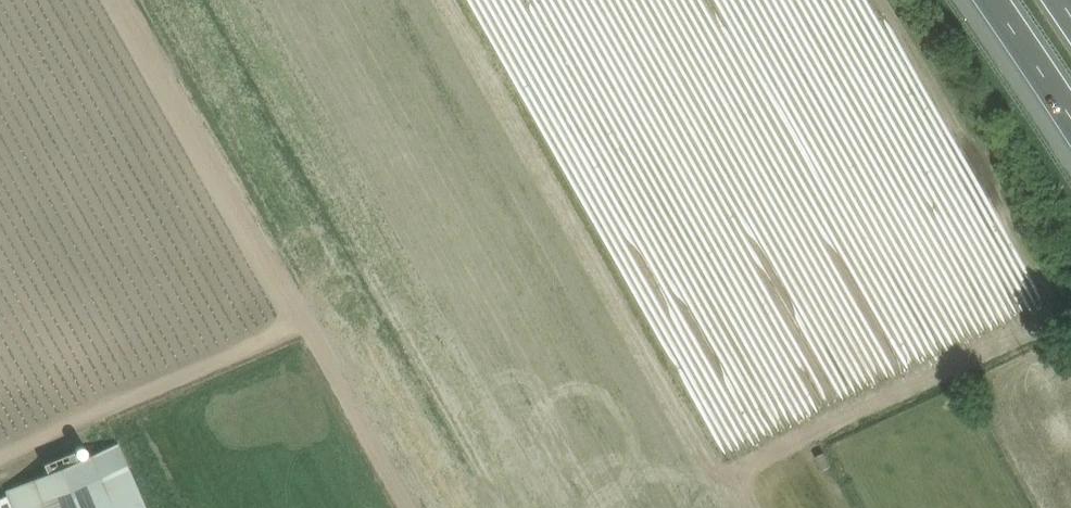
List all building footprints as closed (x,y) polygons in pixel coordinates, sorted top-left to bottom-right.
[(0,494),(0,507),(150,507),(126,446),(0,494)]
